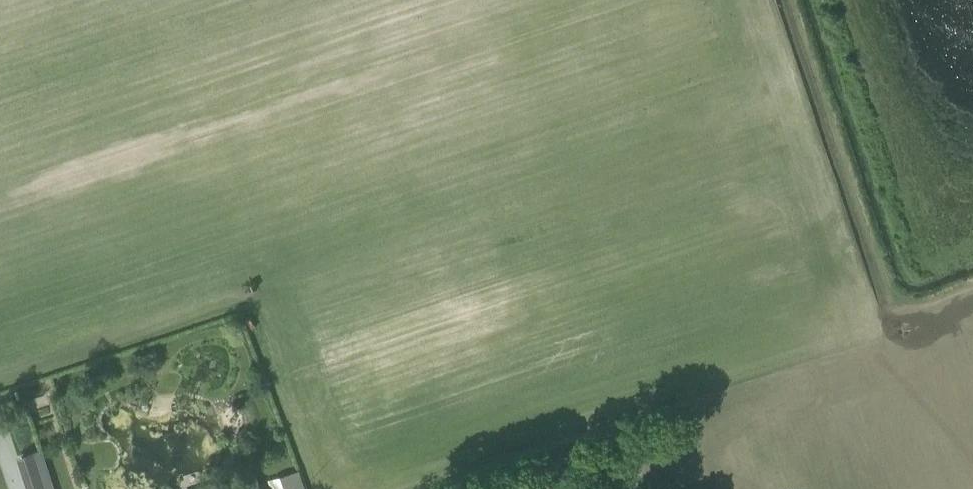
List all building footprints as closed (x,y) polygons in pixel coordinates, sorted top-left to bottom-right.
[(292,471),(267,479),(271,488),(275,488),(298,488),(292,471)] [(261,488),(256,474),(209,488),(261,488)]
